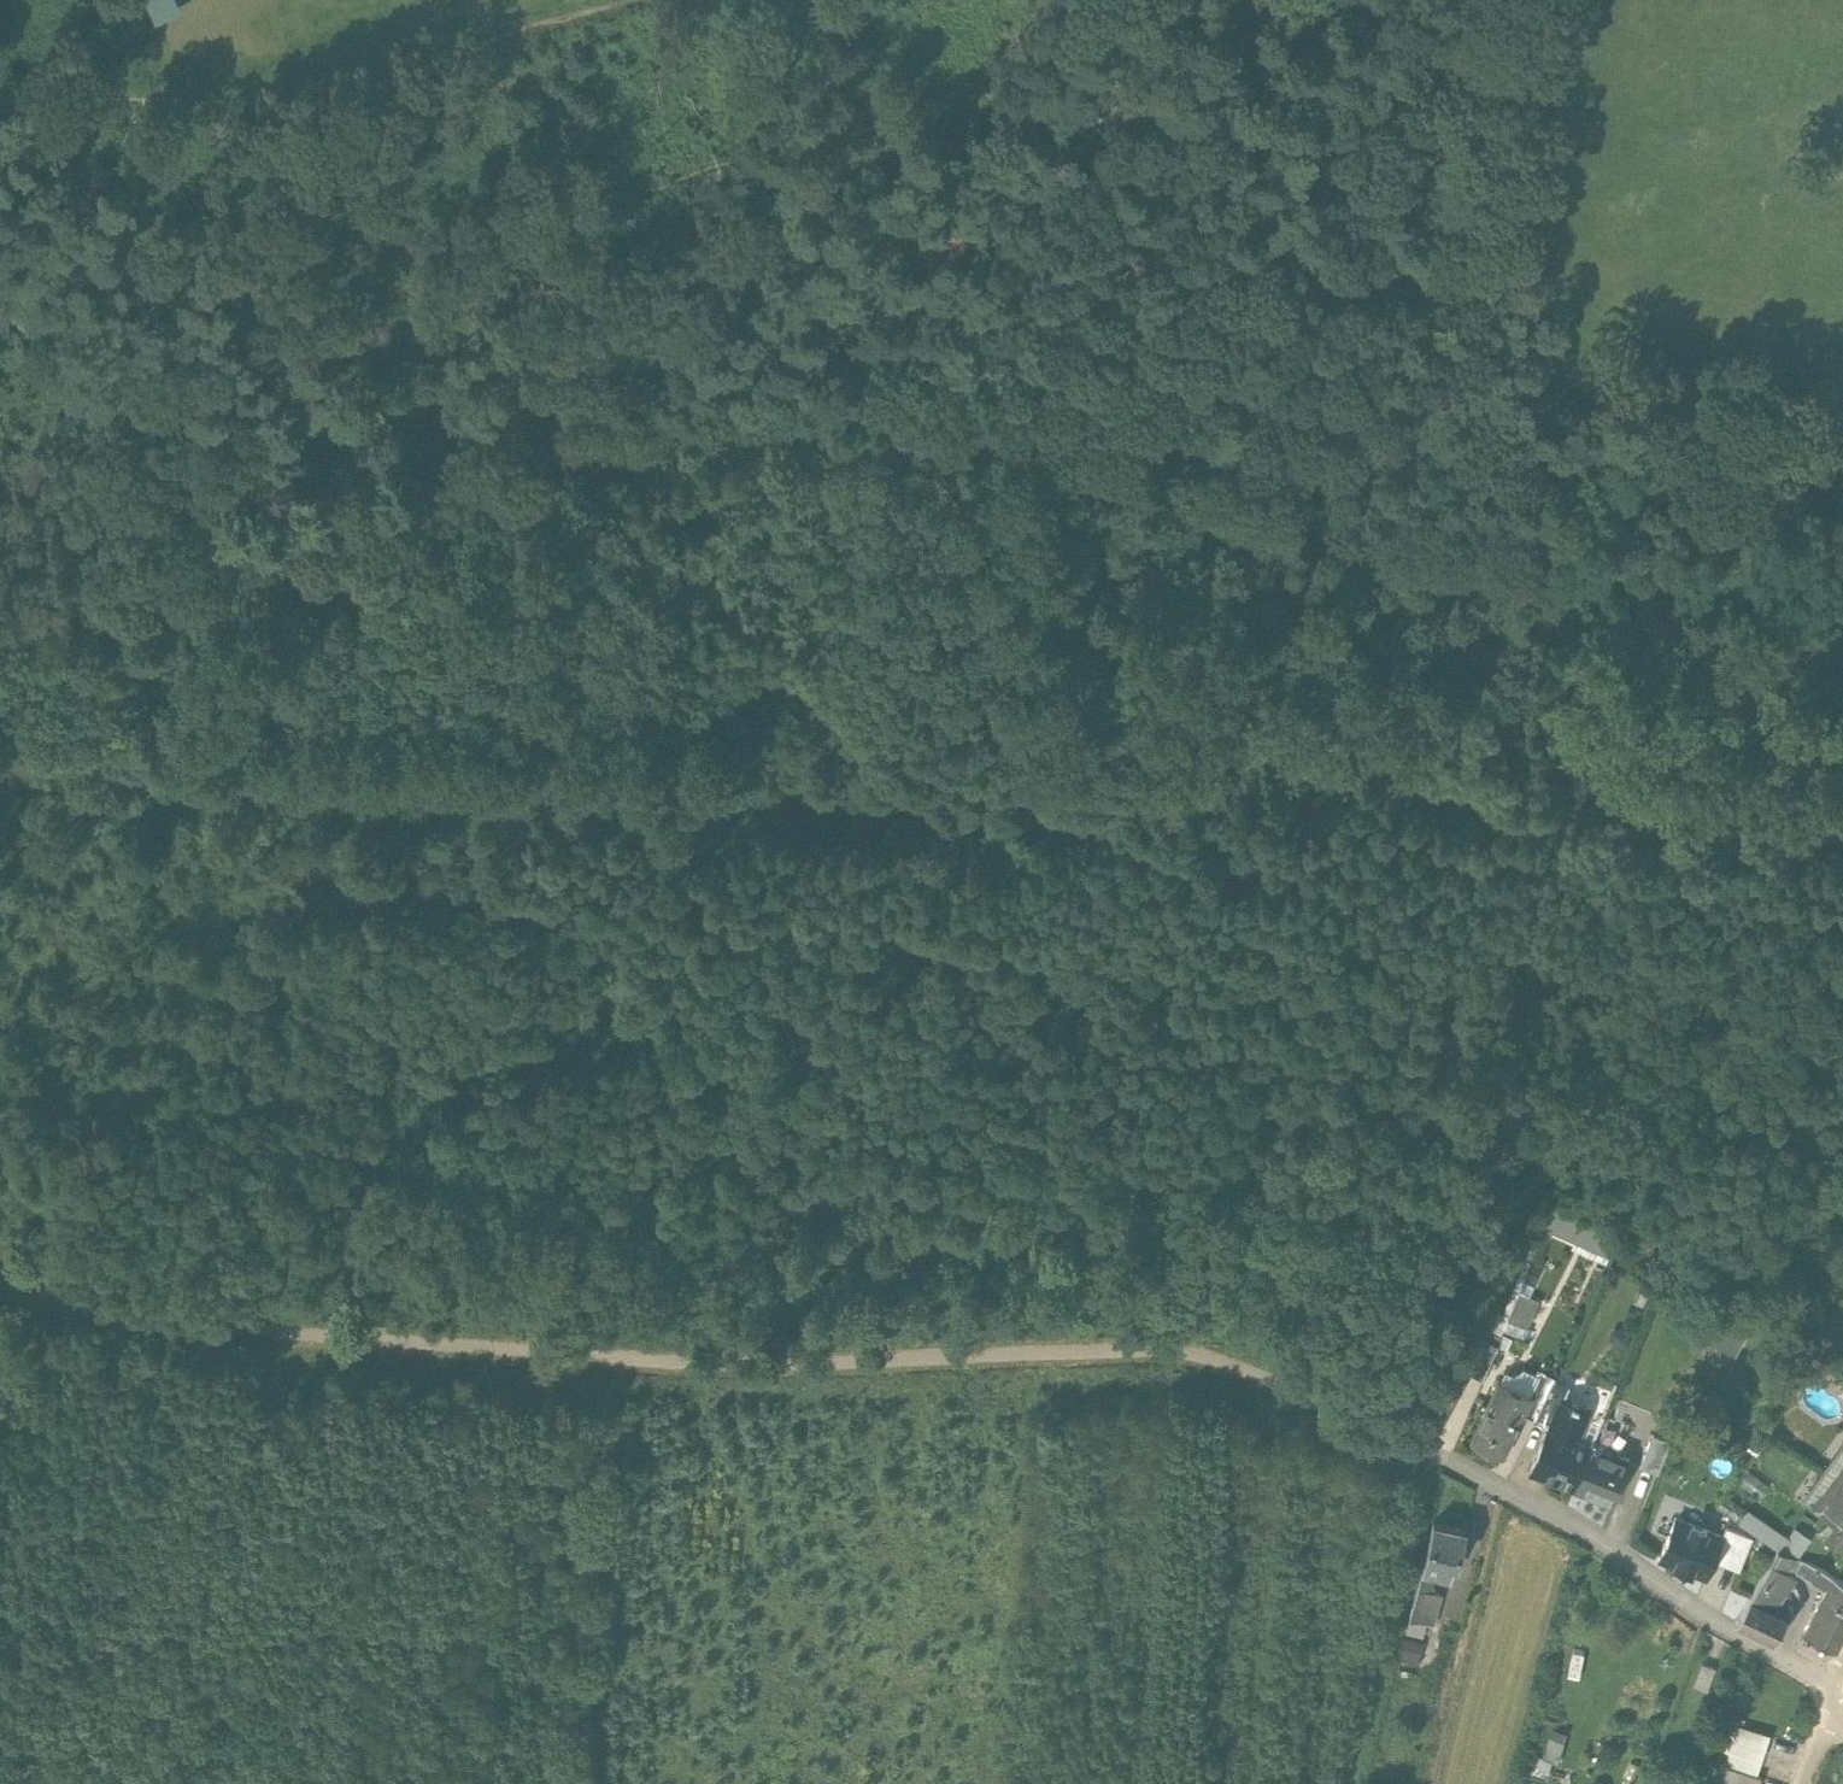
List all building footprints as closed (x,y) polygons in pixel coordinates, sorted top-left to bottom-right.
[(163,18),(188,7),(185,0),(155,0),(163,18)] [(1553,1211),(1544,1236),(1607,1259),(1616,1235),(1553,1211)] [(1529,1264),(1502,1332),(1522,1340),(1536,1304),(1530,1301),(1543,1269),(1529,1264)] [(1540,1370),(1528,1395),(1530,1396),(1521,1415),(1534,1421),(1535,1420),(1554,1377),(1540,1370)] [(1568,1383),(1554,1377),(1535,1420),(1547,1425),(1558,1397),(1561,1398),(1568,1383)] [(1528,1395),(1498,1382),(1471,1441),(1503,1456),(1521,1415),(1530,1396),(1528,1395)] [(1570,1402),(1561,1398),(1558,1397),(1547,1425),(1530,1468),(1573,1486),(1590,1445),(1576,1440),(1589,1409),(1577,1404),(1578,1401),(1571,1398),(1570,1402)] [(1640,1466),(1658,1473),(1670,1441),(1652,1435),(1640,1466)] [(1628,1460),(1590,1445),(1573,1486),(1611,1501),(1628,1460)] [(1805,1501),(1834,1522),(1825,1533),(1842,1546),(1842,1447),(1805,1501)] [(1750,1511),(1744,1525),(1793,1547),(1799,1533),(1750,1511)] [(1722,1536),(1676,1518),(1659,1559),(1705,1578),(1722,1536)] [(1428,1571),(1448,1576),(1456,1551),(1459,1552),(1465,1529),(1433,1521),(1421,1569),(1428,1571)] [(1727,1559),(1746,1567),(1758,1538),(1740,1530),(1727,1559)] [(1772,1565),(1786,1573),(1790,1566),(1814,1578),(1818,1569),(1781,1551),(1772,1565)] [(1765,1578),(1785,1593),(1795,1579),(1786,1573),(1772,1565),(1765,1578)] [(1432,1588),(1426,1579),(1428,1571),(1421,1569),(1413,1606),(1426,1609),(1427,1609),(1430,1592),(1432,1588)] [(1833,1575),(1823,1594),(1842,1604),(1842,1580),(1833,1575)] [(1765,1578),(1750,1602),(1773,1614),(1785,1593),(1765,1578)] [(1413,1606),(1412,1606),(1406,1635),(1423,1639),(1426,1625),(1436,1628),(1443,1595),(1430,1592),(1427,1609),(1426,1609),(1413,1606)] [(1823,1594),(1814,1613),(1842,1627),(1842,1604),(1823,1594)] [(1738,1625),(1775,1642),(1786,1621),(1773,1614),(1750,1602),(1738,1625)] [(1814,1613),(1804,1634),(1834,1651),(1842,1633),(1842,1627),(1814,1613)] [(1826,1659),(1831,1656),(1834,1651),(1804,1634),(1797,1647),(1813,1655),(1814,1652),(1826,1659)] [(1423,1647),(1402,1642),(1397,1663),(1418,1668),(1423,1647)] [(1565,1745),(1552,1740),(1544,1763),(1557,1768),(1565,1745)] [(1715,1782),(1721,1783),(1760,1783),(1761,1781),(1720,1768),(1715,1782)]
